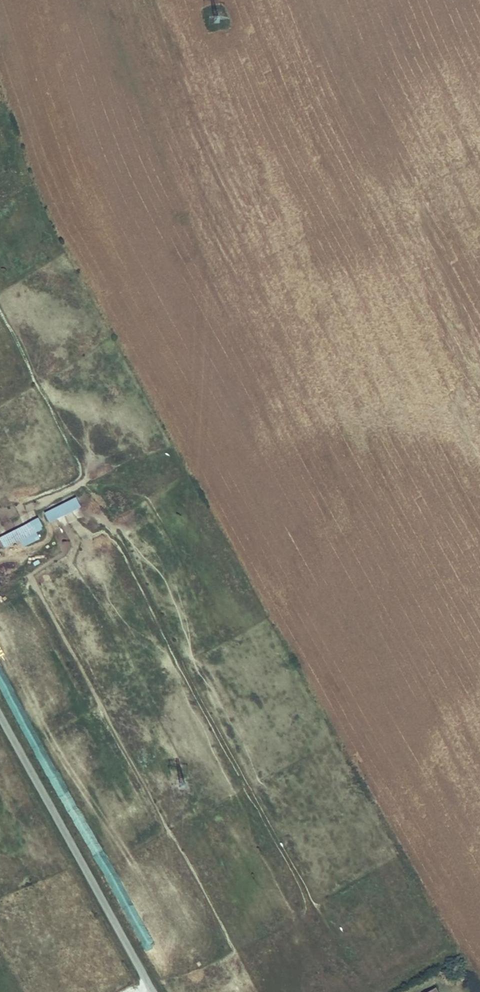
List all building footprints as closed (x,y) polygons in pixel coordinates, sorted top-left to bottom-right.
[(48,522),(80,508),(76,497),(44,511),(48,522)] [(47,538),(41,519),(0,531),(0,540),(2,546),(19,541),(21,546),(47,538)]
